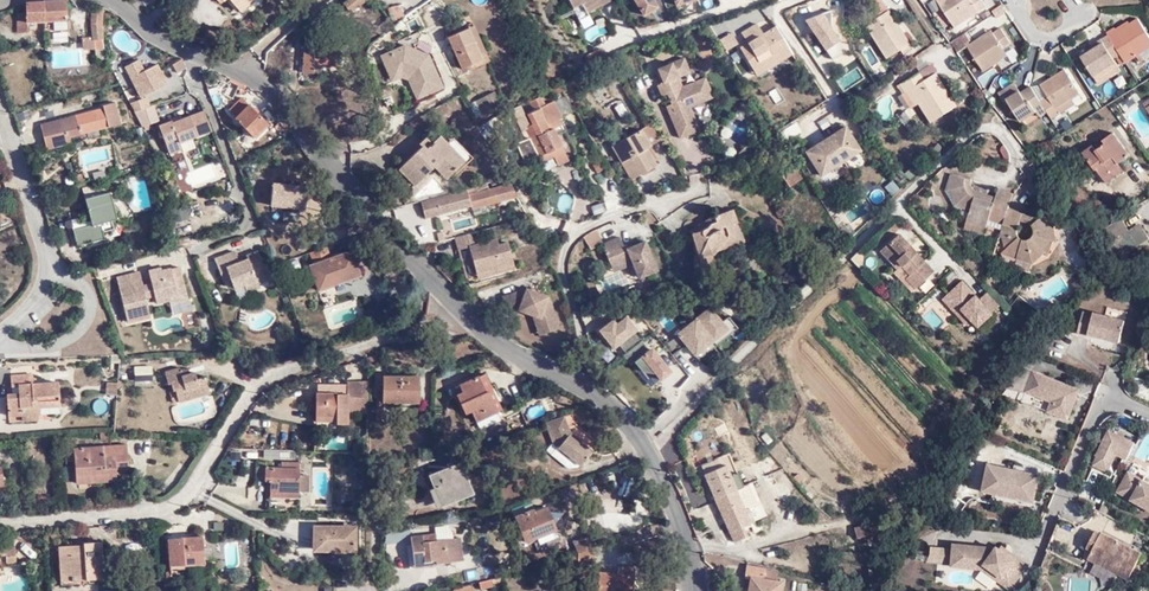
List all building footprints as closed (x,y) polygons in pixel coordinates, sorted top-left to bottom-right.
[(28,3),(29,11),(18,12),(21,33),(30,33),(30,24),(42,22),(43,31),(67,29),(67,20),(69,20),(67,0),(61,0),(28,3)] [(239,10),(248,2),(247,0),(231,0),(239,10)] [(360,0),(339,0),(347,10),(360,0)] [(579,21),(588,16),(587,13),(584,6),(595,0),(566,0),(579,21)] [(584,6),(587,13),(608,0),(595,0),(584,6)] [(660,10),(654,0),(632,0),(644,20),(660,10)] [(677,10),(701,1),(700,0),(673,0),(677,10)] [(878,17),(889,11),(883,0),(870,0),(868,1),(872,9),(878,17)] [(940,0),(932,0),(931,1),(937,10),(943,6),(940,0)] [(987,4),(984,0),(940,0),(956,25),(987,4)] [(96,45),(104,44),(102,22),(103,7),(92,6),(91,23),(93,37),(95,37),(96,45)] [(867,26),(875,38),(888,58),(911,44),(889,11),(878,17),(872,9),(857,19),(863,28),(867,26)] [(848,52),(824,11),(806,22),(831,63),(848,52)] [(1127,56),(1148,41),(1148,30),(1137,13),(1118,26),(1115,22),(1107,27),(1108,29),(1120,45),(1127,56)] [(741,33),(746,44),(752,41),(763,34),(762,32),(758,24),(741,33)] [(487,60),(471,25),(445,37),(459,68),(464,66),(465,70),(487,60)] [(871,41),(875,38),(867,26),(863,28),(871,41)] [(762,32),(763,34),(763,37),(753,43),(752,41),(746,44),(739,49),(749,66),(752,65),(758,75),(767,70),(763,61),(777,53),(780,58),(789,53),(774,27),(762,32)] [(988,36),(985,32),(968,44),(986,70),(1009,53),(1005,46),(1012,42),(1002,27),(994,32),(988,36)] [(991,28),(985,32),(988,36),(994,32),(991,28)] [(1112,50),(1120,45),(1108,29),(1101,34),(1103,36),(1081,51),(1092,69),(1114,55),(1115,55),(1112,50)] [(729,32),(718,39),(725,50),(735,43),(729,32)] [(961,35),(953,41),(960,50),(968,45),(961,35)] [(337,64),(339,41),(308,40),(307,49),(303,49),(301,70),(311,70),(313,62),(337,64)] [(405,77),(414,96),(440,84),(425,51),(401,42),(378,52),(389,78),(399,74),(405,77)] [(604,48),(587,53),(590,63),(607,58),(604,48)] [(791,55),(789,53),(780,58),(777,53),(763,61),(767,70),(791,55)] [(1114,55),(1092,69),(1098,78),(1120,64),(1114,55)] [(657,68),(663,83),(678,77),(691,72),(684,56),(657,68)] [(139,58),(126,64),(142,95),(168,81),(159,63),(144,69),(139,58)] [(173,63),(177,77),(188,73),(183,60),(173,63)] [(1074,77),(1066,64),(1065,62),(1041,79),(1047,89),(1040,94),(1044,100),(1047,104),(1052,112),(1061,106),(1059,102),(1080,86),(1074,77)] [(1069,62),(1066,64),(1074,77),(1078,74),(1069,62)] [(931,64),(920,71),(926,78),(937,72),(931,64)] [(755,76),(758,75),(752,65),(749,66),(755,76)] [(914,90),(922,104),(934,122),(959,105),(937,72),(926,78),(920,71),(902,84),(909,93),(914,90)] [(663,83),(658,85),(662,95),(668,94),(672,104),(667,106),(680,138),(700,130),(690,107),(713,97),(705,78),(682,88),(678,77),(663,83)] [(1044,100),(1040,94),(1033,83),(1023,90),(1021,87),(1014,78),(999,89),(1005,97),(1008,95),(1021,114),(1036,104),(1044,100)] [(1031,81),(1021,87),(1023,90),(1033,83),(1031,81)] [(1083,90),(1080,86),(1059,102),(1061,106),(1083,90)] [(226,94),(233,97),(235,90),(230,87),(226,94)] [(917,107),(922,104),(914,90),(909,93),(917,107)] [(497,102),(491,91),(474,100),(480,113),(489,108),(488,106),(497,102)] [(131,101),(136,112),(150,107),(147,96),(131,101)] [(562,163),(571,158),(553,127),(558,125),(549,108),(553,106),(549,99),(542,102),(543,103),(539,106),(535,98),(522,104),(531,120),(537,132),(529,137),(540,156),(548,152),(551,157),(557,155),(562,163)] [(1047,104),(1044,100),(1036,104),(1039,109),(1047,104)] [(99,124),(101,129),(123,124),(117,101),(105,105),(106,108),(43,126),(49,150),(73,143),(72,137),(80,135),(82,135),(81,129),(99,124)] [(160,119),(155,105),(150,107),(136,112),(143,126),(160,119)] [(234,119),(248,133),(252,129),(257,134),(268,123),(249,107),(234,119)] [(179,144),(179,142),(178,142),(210,130),(211,130),(203,112),(172,124),(170,122),(158,126),(158,127),(167,149),(179,144)] [(522,124),(529,137),(537,132),(531,120),(522,124)] [(490,121),(479,127),(484,135),(495,129),(490,121)] [(82,135),(101,129),(99,124),(81,129),(82,135)] [(1104,170),(1122,158),(1120,154),(1131,147),(1117,125),(1107,131),(1108,134),(1096,141),(1094,137),(1083,144),(1095,162),(1099,160),(1104,170)] [(644,127),(636,132),(646,148),(655,143),(644,127)] [(842,127),(803,152),(819,176),(858,151),(842,127)] [(253,138),(257,134),(252,129),(248,133),(253,138)] [(646,148),(636,132),(609,149),(630,181),(657,164),(646,148)] [(442,145),(446,141),(439,134),(430,141),(424,136),(414,145),(416,148),(397,165),(413,183),(431,165),(436,160),(449,173),(460,163),(442,145)] [(451,136),(446,141),(464,159),(466,161),(471,156),(451,136)] [(768,146),(776,143),(773,137),(765,141),(768,146)] [(464,159),(446,141),(442,145),(460,163),(464,159)] [(748,142),(737,153),(746,161),(757,150),(748,142)] [(1059,143),(1050,149),(1054,155),(1063,150),(1059,143)] [(181,149),(179,144),(167,149),(169,154),(181,149)] [(540,156),(544,161),(551,157),(548,152),(540,156)] [(1125,162),(1122,158),(1104,170),(1106,174),(1125,162)] [(444,178),(449,173),(436,160),(431,165),(444,178)] [(109,178),(120,175),(118,167),(108,169),(109,178)] [(804,181),(796,168),(789,173),(790,175),(785,179),(792,189),(804,181)] [(988,218),(989,217),(991,212),(1007,217),(1005,223),(1000,234),(1001,237),(1007,243),(1016,251),(1017,258),(1031,262),(1045,254),(1048,256),(1053,243),(1056,243),(1055,227),(1059,225),(1048,213),(1039,221),(1033,225),(1034,231),(1033,232),(1033,234),(1032,235),(1031,236),(1030,237),(1028,237),(1027,238),(1025,238),(1024,238),(1023,237),(1021,237),(1020,236),(1019,234),(1018,233),(1018,232),(1018,231),(1021,220),(1023,214),(1009,208),(1015,191),(1001,185),(997,193),(988,190),(985,197),(978,194),(980,188),(978,187),(976,185),(974,182),(973,180),(972,177),(955,170),(949,184),(951,187),(953,187),(956,200),(961,199),(970,211),(967,219),(984,226),(985,226),(986,226),(988,218)] [(488,182),(466,187),(467,194),(490,189),(488,182)] [(467,194),(466,187),(418,198),(422,215),(469,204),(470,207),(517,197),(512,184),(490,189),(467,194)] [(271,186),(271,212),(307,212),(307,186),(271,186)] [(98,190),(100,200),(114,198),(112,188),(98,190)] [(988,190),(980,188),(978,194),(985,197),(988,190)] [(882,189),(871,193),(875,204),(886,200),(882,189)] [(114,198),(100,200),(93,200),(97,223),(85,225),(84,219),(75,220),(72,221),(73,221),(74,221),(74,222),(75,222),(75,223),(76,224),(76,225),(76,226),(75,227),(74,228),(73,228),(73,229),(77,229),(81,246),(107,243),(107,235),(118,234),(118,223),(122,221),(122,215),(127,214),(122,207),(126,207),(118,197),(114,198)] [(191,221),(208,216),(206,209),(189,214),(191,221)] [(710,269),(710,253),(710,244),(731,235),(730,216),(729,209),(712,215),(714,221),(707,224),(707,226),(702,228),(696,228),(695,223),(690,226),(690,230),(694,231),(697,234),(698,239),(699,244),(697,248),(690,251),(690,264),(694,264),(694,271),(710,269)] [(989,217),(1005,223),(1007,217),(991,212),(989,217)] [(1021,220),(1033,225),(1039,221),(1023,214),(1021,220)] [(475,215),(457,219),(459,229),(477,225),(475,215)] [(712,215),(695,223),(696,228),(702,228),(707,226),(707,224),(714,221),(712,215)] [(710,244),(710,253),(741,241),(730,216),(731,235),(710,244)] [(198,224),(201,233),(223,226),(220,217),(198,224)] [(983,231),(985,226),(984,226),(967,219),(965,224),(983,231)] [(1121,234),(1113,222),(1091,234),(1096,241),(1112,256),(1121,251),(1112,240),(1121,234)] [(1124,233),(1133,249),(1148,240),(1148,238),(1141,224),(1124,233)] [(878,242),(889,256),(893,251),(898,257),(907,267),(902,271),(911,282),(931,265),(898,226),(878,242)] [(690,230),(690,251),(697,248),(699,244),(698,239),(697,234),(694,231),(690,230)] [(479,243),(476,231),(453,236),(456,249),(466,246),(473,273),(484,270),(486,276),(512,270),(505,243),(496,246),(494,239),(479,243)] [(1128,245),(1121,234),(1112,240),(1121,251),(1127,245),(1128,245)] [(602,245),(614,272),(633,263),(639,278),(657,270),(645,241),(625,250),(620,237),(602,245)] [(1007,243),(1002,251),(1017,258),(1016,251),(1007,243)] [(345,273),(356,270),(349,249),(308,263),(316,289),(347,279),(345,273)] [(245,289),(258,283),(268,279),(258,251),(247,256),(248,259),(250,263),(241,266),(240,263),(235,251),(214,258),(223,281),(230,278),(235,288),(244,284),(245,289)] [(893,251),(889,256),(894,261),(898,257),(893,251)] [(801,278),(809,269),(803,264),(795,272),(801,278)] [(142,279),(120,285),(129,320),(150,315),(146,295),(155,294),(156,299),(171,296),(170,292),(178,290),(174,274),(182,272),(180,265),(162,269),(162,267),(149,270),(153,283),(144,286),(142,279)] [(358,276),(356,270),(345,273),(347,279),(358,276)] [(474,279),(486,276),(484,270),(473,273),(474,279)] [(118,276),(120,285),(142,279),(140,271),(118,276)] [(188,295),(182,272),(174,274),(178,290),(170,292),(171,296),(172,299),(178,298),(188,295)] [(987,310),(995,304),(984,290),(976,298),(959,278),(944,291),(958,307),(952,311),(961,323),(967,317),(973,325),(989,312),(987,310)] [(260,288),(258,283),(245,289),(247,293),(260,288)] [(536,320),(542,336),(555,332),(543,298),(526,290),(498,298),(503,314),(515,311),(529,318),(536,320)] [(938,296),(952,311),(958,307),(944,291),(938,296)] [(191,295),(188,295),(178,298),(181,309),(194,306),(191,295)] [(676,338),(699,361),(731,330),(708,307),(676,338)] [(1055,312),(1050,308),(1049,307),(1042,314),(1044,316),(1049,319),(1055,312)] [(1097,311),(1086,308),(1080,330),(1089,332),(1090,331),(1120,340),(1126,318),(1097,309),(1097,311)] [(536,338),(542,336),(536,320),(529,318),(536,338)] [(628,354),(654,388),(671,375),(627,318),(616,326),(613,321),(598,333),(614,354),(623,347),(628,354)] [(689,358),(679,366),(654,335),(646,342),(673,374),(658,387),(667,397),(699,370),(689,358)] [(376,354),(367,357),(370,363),(381,359),(379,353),(376,354)] [(1028,387),(1053,398),(1050,407),(1070,415),(1081,386),(1036,368),(1024,363),(1010,381),(1028,387)] [(134,381),(153,381),(153,366),(134,366),(134,381)] [(191,367),(168,373),(170,383),(173,383),(185,379),(184,375),(193,372),(191,367)] [(173,391),(177,403),(192,399),(191,395),(212,389),(207,376),(200,378),(197,371),(193,372),(184,375),(185,379),(173,383),(176,390),(173,391)] [(384,377),(384,402),(418,402),(418,376),(384,377)] [(61,409),(59,385),(39,386),(38,381),(34,381),(34,378),(13,379),(14,389),(20,390),(20,397),(10,398),(11,419),(24,419),(24,410),(33,410),(34,403),(39,403),(39,411),(58,409),(61,409)] [(489,379),(482,384),(493,397),(499,391),(497,389),(489,379)] [(347,381),(347,391),(354,391),(354,413),(368,413),(368,381),(347,381)] [(117,397),(118,384),(110,384),(109,397),(117,397)] [(493,397),(482,384),(467,397),(471,402),(465,406),(478,422),(483,419),(491,429),(512,412),(506,405),(510,400),(500,388),(497,389),(499,391),(493,397)] [(213,393),(212,389),(191,395),(192,399),(213,393)] [(346,392),(314,392),(314,414),(335,414),(336,419),(335,422),(347,422),(346,392)] [(33,410),(24,410),(24,419),(25,423),(40,422),(39,411),(39,403),(34,403),(33,410)] [(557,444),(560,446),(572,432),(597,452),(600,455),(606,446),(580,425),(572,429),(566,415),(549,421),(557,444)] [(1114,421),(1111,428),(1135,440),(1138,433),(1114,421)] [(1135,440),(1111,428),(1098,452),(1099,455),(1095,462),(1108,469),(1117,451),(1119,446),(1130,452),(1135,440)] [(572,432),(560,446),(584,467),(597,452),(572,432)] [(108,433),(99,434),(95,442),(107,441),(108,433)] [(126,469),(125,445),(71,450),(75,486),(90,485),(90,476),(116,473),(116,469),(126,469)] [(1128,456),(1130,452),(1119,446),(1117,451),(1128,456)] [(268,467),(268,461),(268,460),(258,460),(258,477),(267,477),(267,480),(271,480),(272,490),(301,490),(301,475),(300,467),(290,467),(283,467),(268,467)] [(429,475),(439,500),(472,488),(462,462),(429,475)] [(1020,491),(1035,494),(1040,472),(991,462),(985,488),(1019,495),(1020,491)] [(1143,476),(1131,469),(1119,489),(1148,506),(1148,479),(1143,476)] [(116,482),(116,473),(90,476),(90,485),(116,482)] [(308,475),(301,475),(301,490),(309,489),(308,475)] [(730,476),(710,485),(732,531),(767,515),(752,480),(736,488),(730,476)] [(617,515),(615,496),(602,498),(603,517),(617,515)] [(514,516),(523,540),(554,529),(547,507),(531,512),(530,510),(514,516)] [(879,520),(857,527),(860,535),(881,528),(879,520)] [(213,523),(213,530),(225,530),(225,522),(213,523)] [(325,548),(355,549),(355,527),(316,527),(316,549),(325,548)] [(1086,548),(1091,551),(1102,531),(1097,528),(1086,548)] [(1102,531),(1091,551),(1089,555),(1129,576),(1142,551),(1103,529),(1102,531)] [(437,541),(436,534),(422,535),(423,542),(437,541)] [(170,565),(202,563),(201,535),(169,537),(170,565)] [(412,537),(414,564),(437,561),(437,563),(437,564),(448,563),(445,540),(437,541),(423,542),(422,535),(412,537)] [(983,565),(999,576),(1002,572),(985,559),(967,558),(967,542),(955,541),(953,562),(983,565)] [(83,579),(101,577),(99,542),(83,543),(83,547),(69,548),(69,544),(57,545),(59,571),(72,572),(72,575),(82,574),(83,579)] [(1000,544),(967,542),(967,558),(985,559),(1002,572),(999,576),(1010,584),(1027,562),(1011,549),(1009,551),(1000,544)] [(577,552),(577,565),(596,559),(592,546),(577,552)] [(4,557),(4,564),(13,563),(14,561),(13,547),(0,548),(0,557),(4,557)] [(745,564),(744,575),(748,575),(747,590),(780,590),(781,579),(776,579),(777,568),(745,564)] [(635,567),(624,566),(623,574),(600,572),(598,590),(633,590),(635,567)] [(72,580),(72,575),(72,572),(59,571),(59,580),(72,580)] [(493,588),(490,580),(479,583),(481,590),(493,588)]
